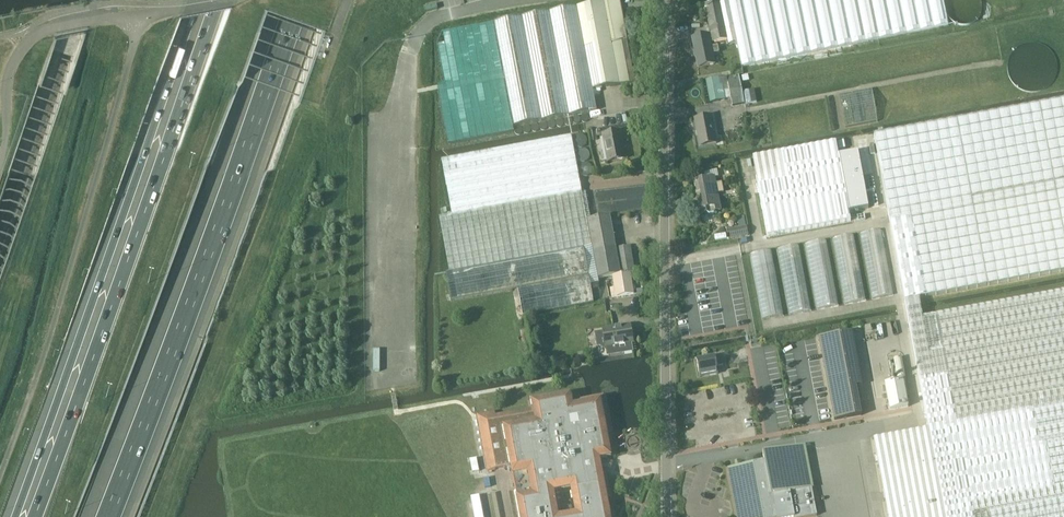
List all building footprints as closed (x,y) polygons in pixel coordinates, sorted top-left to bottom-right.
[(592,90),(630,83),(631,85),(636,84),(634,77),(629,78),(622,41),(628,40),(620,0),(613,0),(494,22),(443,32),(436,44),(444,82),(436,83),(448,144),(515,131),(514,126),(597,111),(592,90)] [(720,2),(724,21),(727,40),(729,45),(737,43),(742,66),(853,44),(948,25),(943,0),(728,0),(720,2)] [(980,8),(980,5),(979,2),(978,0),(950,0),(949,2),(949,4),(948,8),(948,11),(949,14),(951,17),(953,20),(955,22),(957,23),(960,24),(964,25),(967,24),(970,24),(973,22),(975,20),(978,18),(979,14),(980,11),(980,8)] [(708,24),(724,21),(720,2),(705,5),(708,24)] [(126,400),(171,285),(213,169),(246,82),(247,78),(270,86),(298,97),(297,101),(264,189),(223,304),(181,417),(141,516),(146,516),(185,418),(199,391),(268,200),(301,103),(315,59),(322,37),(325,30),(264,8),(242,81),(208,168),(166,284),(122,398),(76,515),(75,516),(81,516),(126,400)] [(712,43),(727,40),(724,21),(708,24),(712,43)] [(20,243),(22,235),(80,64),(92,27),(88,28),(62,32),(59,33),(51,55),(0,211),(0,221),(1,216),(23,224),(20,232),(0,225),(0,227),(20,234),(17,242),(0,237),(0,239),(16,244),(13,253),(0,248),(0,250),(12,254),(9,263),(0,260),(0,262),(9,265),(6,273),(0,271),(0,274),(5,275),(2,284),(0,283),(0,285),(1,286),(0,289),(0,298),(20,243)] [(709,35),(693,38),(699,68),(715,65),(713,54),(719,53),(718,46),(711,47),(709,35)] [(318,60),(321,61),(328,40),(325,38),(322,37),(315,59),(318,60)] [(1056,72),(1057,67),(1056,62),(1055,58),(1053,54),(1050,51),(1047,48),(1043,45),(1038,44),(1033,43),(1029,43),(1023,45),(1019,47),(1015,50),(1012,54),(1010,58),(1009,62),(1008,67),(1009,72),(1010,77),(1012,81),(1015,84),(1018,87),(1022,89),(1026,91),(1032,92),(1038,91),(1042,90),(1045,88),(1049,85),(1053,81),(1055,77),(1056,72)] [(711,102),(726,100),(726,99),(731,99),(732,106),(744,104),(739,74),(727,77),(723,78),(722,78),(707,80),(711,102)] [(872,89),(839,95),(845,127),(878,121),(872,89)] [(873,135),(905,302),(919,299),(932,297),(1063,272),(1063,101),(957,119),(873,135)] [(700,147),(717,143),(712,116),(695,119),(700,147)] [(609,162),(626,159),(620,132),(603,135),(609,162)] [(453,215),(440,217),(450,273),(592,246),(588,220),(572,135),(442,160),(453,215)] [(836,142),(753,158),(768,236),(851,220),(836,142)] [(721,210),(720,206),(717,193),(724,192),(722,182),(716,183),(715,178),(696,181),(702,214),(707,213),(708,214),(715,213),(716,211),(721,210)] [(641,186),(618,185),(618,205),(609,205),(609,207),(640,208),(641,186)] [(450,273),(446,273),(451,301),(518,288),(523,316),(594,303),(591,285),(600,283),(599,279),(632,274),(635,273),(630,246),(617,249),(611,219),(610,216),(588,220),(592,246),(450,273)] [(747,227),(730,230),(731,239),(748,236),(747,227)] [(894,295),(881,230),(859,234),(872,299),(894,295)] [(865,300),(854,236),(833,239),(845,304),(865,300)] [(838,306),(826,240),(805,244),(817,310),(838,306)] [(777,250),(789,315),(810,311),(799,246),(777,250)] [(772,251),(750,255),(762,319),(784,315),(772,251)] [(615,288),(611,288),(612,297),(635,294),(632,274),(613,277),(615,288)] [(905,302),(928,427),(1063,403),(1063,291),(922,317),(919,299),(905,302)] [(634,352),(632,343),(634,342),(631,325),(603,330),(606,347),(608,347),(609,356),(634,352)] [(846,333),(818,338),(834,421),(862,415),(846,333)] [(745,348),(738,349),(740,358),(747,356),(745,348)] [(717,367),(724,366),(723,356),(715,358),(715,357),(697,361),(700,377),(718,374),(717,367)] [(903,356),(897,357),(899,376),(905,375),(903,356)] [(885,383),(890,410),(902,408),(908,407),(907,397),(903,380),(885,383)] [(612,497),(607,472),(603,473),(600,459),(611,457),(607,433),(611,432),(604,396),(572,402),(571,395),(533,402),(534,410),(495,417),(494,413),(478,416),(488,471),(511,467),(513,475),(514,475),(517,489),(522,516),(611,516),(608,502),(607,497),(612,497)] [(928,427),(874,438),(880,471),(889,516),(1063,516),(1063,403),(928,427)] [(817,515),(812,488),(814,488),(806,445),(763,453),(765,461),(727,468),(736,516),(805,516),(817,515)] [(471,495),(476,516),(484,516),(479,493),(471,495)] [(482,501),(485,516),(494,516),(491,500),(482,501)]
